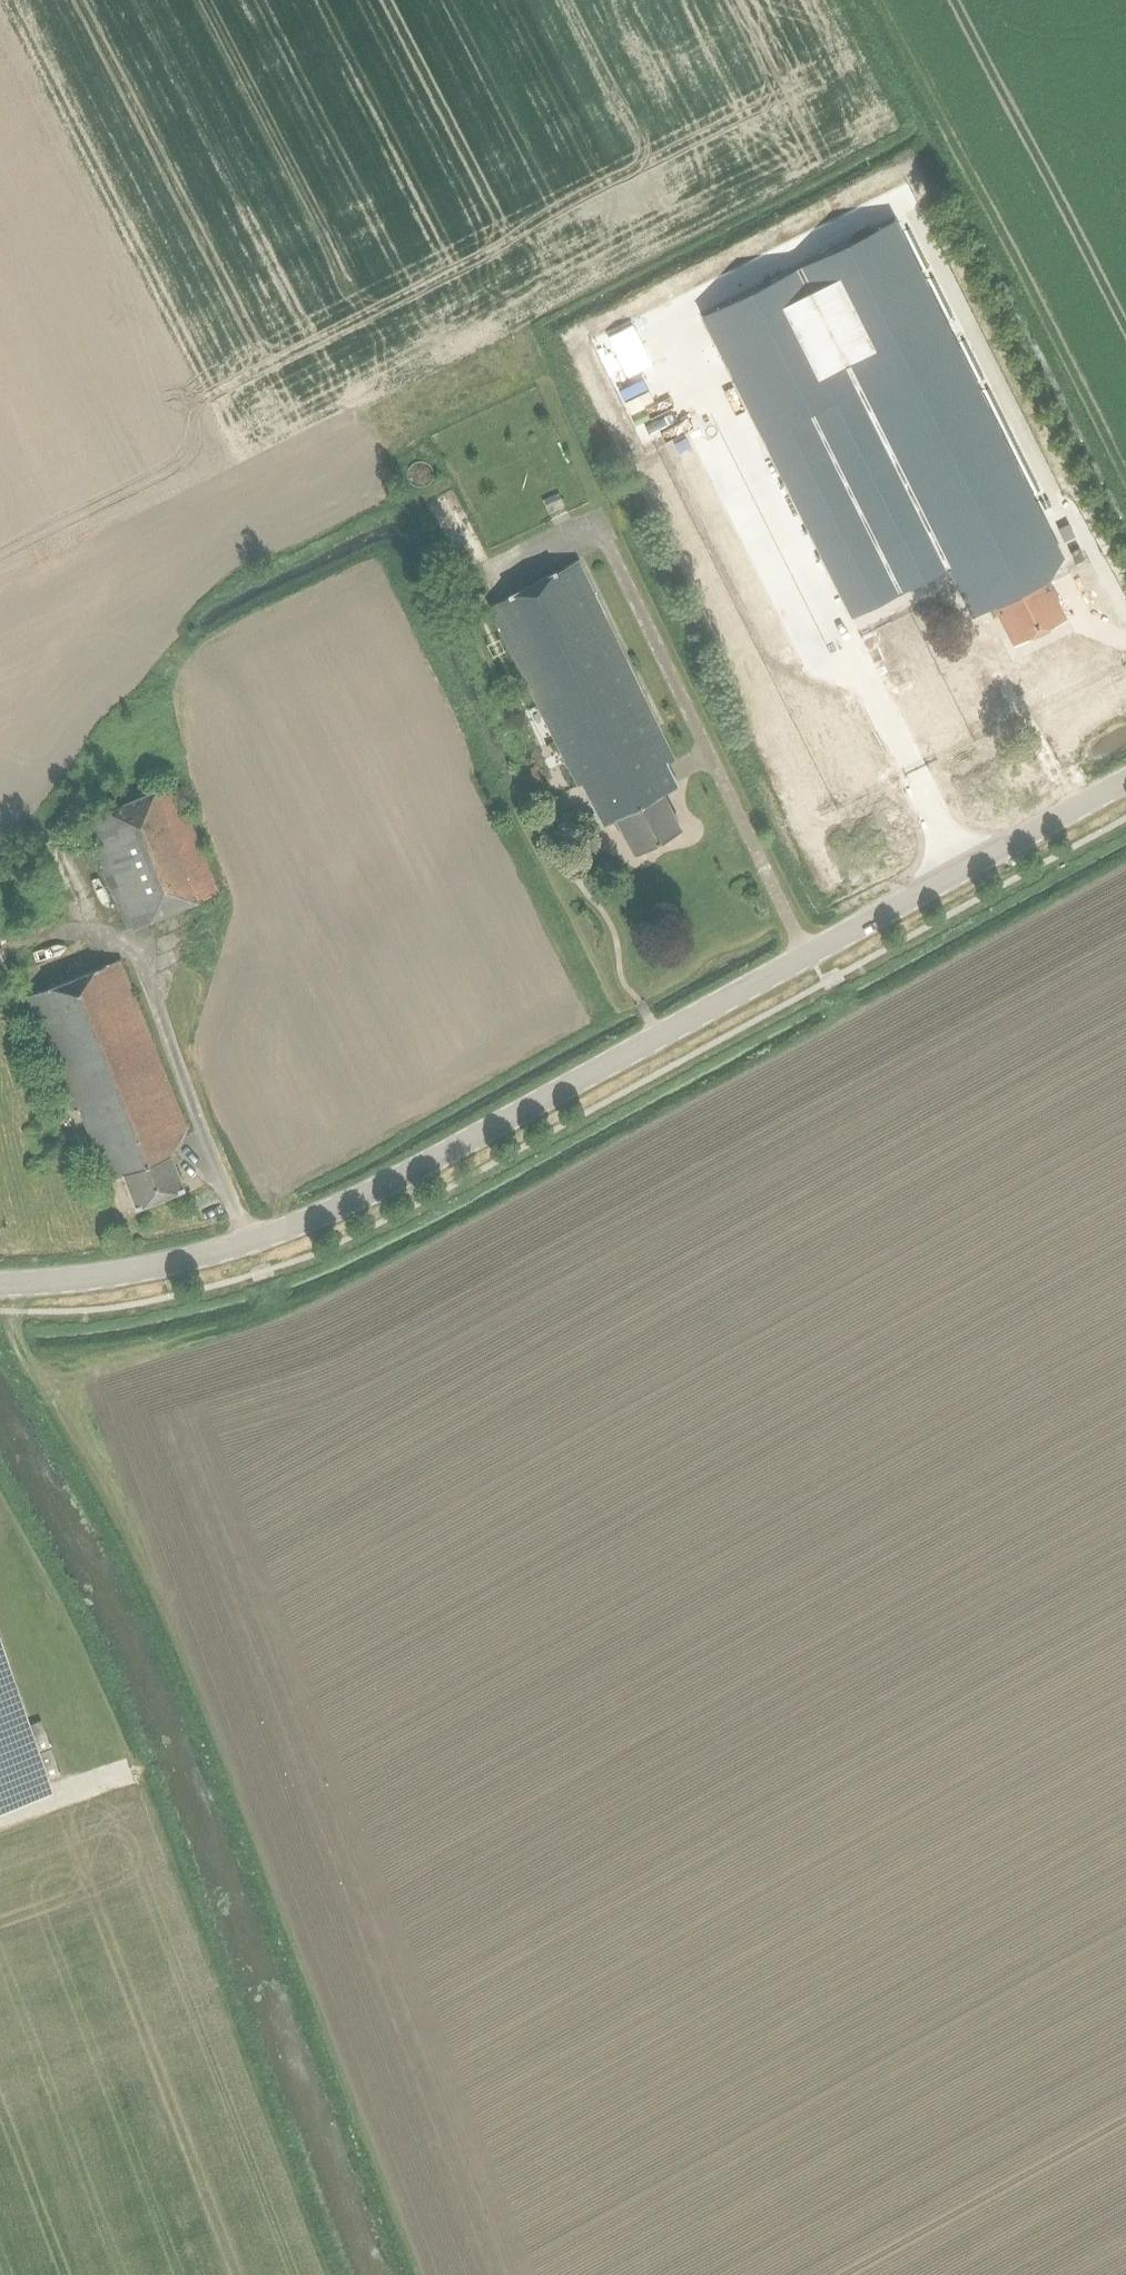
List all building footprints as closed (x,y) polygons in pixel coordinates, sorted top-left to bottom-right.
[(895,217),(701,311),(850,618),(947,571),(970,618),(994,606),(1045,581),(1060,558),(1044,524),(895,217)] [(1076,537),(1069,524),(1059,530),(1065,542),(1076,537)] [(1073,564),(1082,559),(1076,549),(1067,553),(1073,564)] [(681,828),(664,794),(679,787),(668,764),(676,761),(579,560),(577,561),(488,604),(557,746),(574,782),(577,787),(583,784),(604,827),(615,821),(632,855),(682,830),(681,828)] [(1045,581),(994,606),(1010,641),(1062,615),(1045,581)] [(969,625),(942,636),(958,676),(985,665),(969,625)] [(128,929),(215,895),(172,784),(85,819),(128,929)] [(167,1155),(184,1130),(116,961),(25,998),(70,1111),(74,1110),(90,1150),(95,1147),(108,1179),(121,1174),(134,1207),(180,1188),(167,1155)] [(41,1787),(0,1663),(0,1801),(41,1787)]
